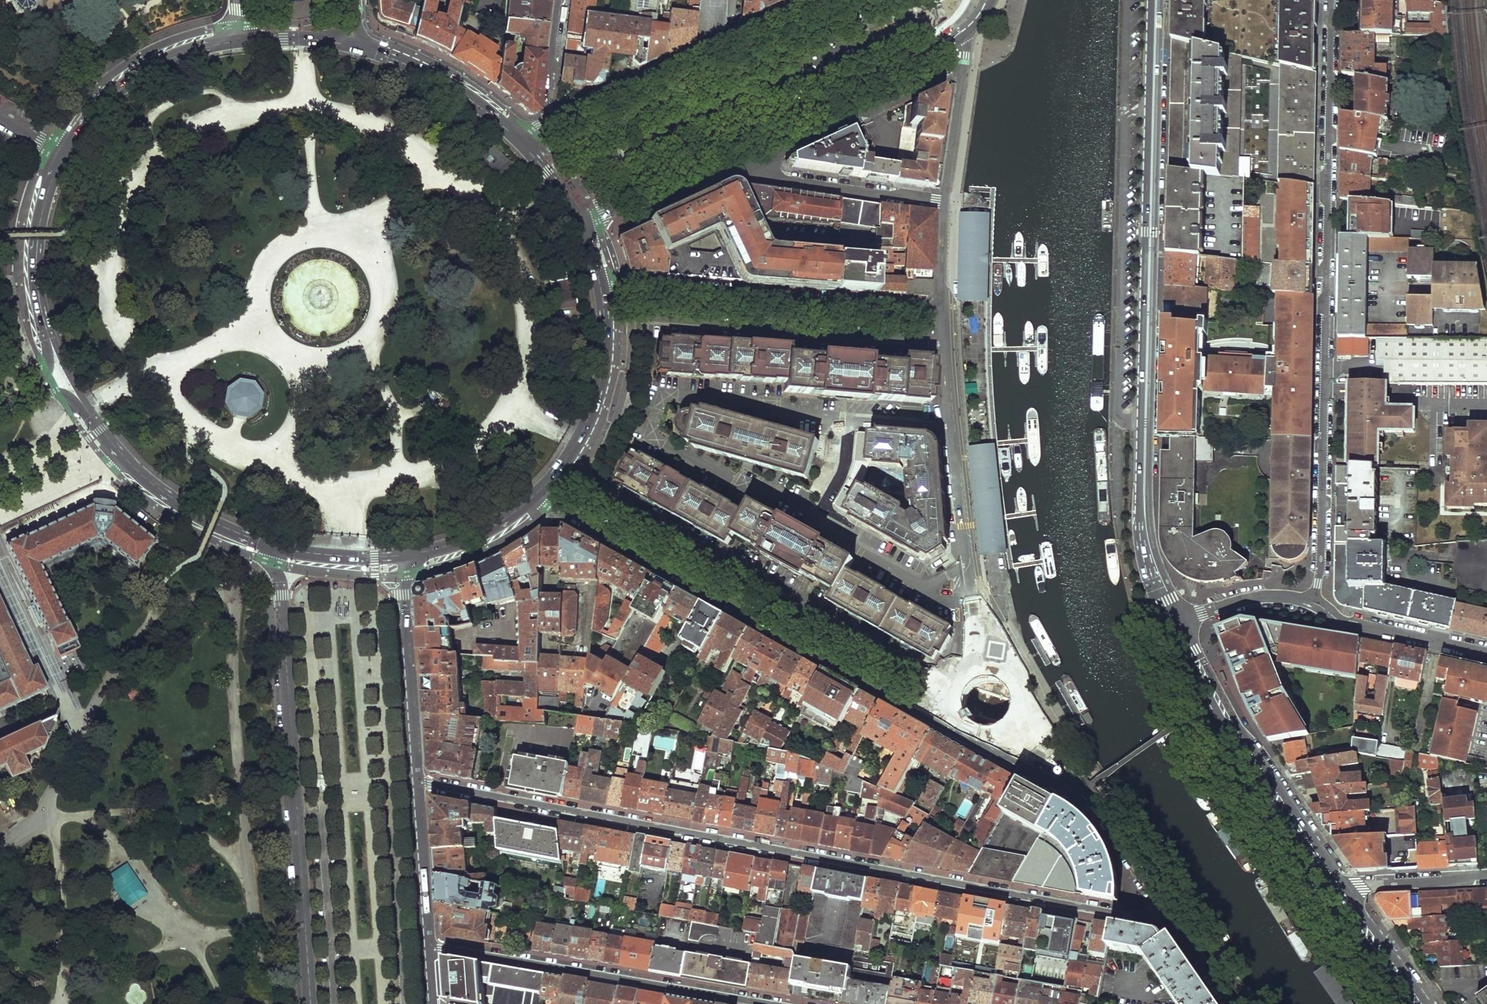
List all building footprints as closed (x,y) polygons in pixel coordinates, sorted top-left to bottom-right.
[(16,11),(18,13),(21,15),(24,15),(27,14),(30,13),(31,13),(33,11),(34,9),(35,6),(35,2),(34,1),(33,0),(8,0),(16,11)] [(379,15),(380,18),(382,20),(386,22),(398,25),(396,31),(413,38),(420,9),(405,4),(401,0),(378,0),(379,15)] [(420,9),(413,38),(425,44),(432,47),(440,51),(449,55),(456,27),(460,8),(462,0),(450,0),(444,23),(432,19),(437,0),(423,0),(420,9)] [(469,11),(471,2),(464,0),(462,0),(460,8),(469,11)] [(506,22),(548,27),(551,0),(508,0),(506,22)] [(565,51),(580,53),(581,49),(586,0),(571,0),(570,8),(565,51)] [(627,14),(642,15),(650,15),(649,27),(654,27),(655,21),(657,0),(629,0),(628,6),(627,14)] [(695,42),(700,0),(693,0),(692,7),(671,5),(666,56),(680,49),(695,42)] [(695,42),(710,35),(726,28),(728,0),(700,0),(695,42)] [(745,19),(767,9),(786,0),(743,0),(741,16),(745,19)] [(1172,35),(1184,38),(1185,0),(1173,0),(1173,7),(1172,35)] [(1184,38),(1204,42),(1206,0),(1185,0),(1184,38)] [(1279,182),(1280,182),(1311,186),(1312,130),(1313,106),(1314,25),(1315,2),(1303,0),(1283,0),(1279,182)] [(1363,34),(1390,35),(1449,35),(1446,2),(1438,0),(1364,0),(1363,34)] [(649,27),(644,66),(654,61),(666,56),(671,5),(671,4),(668,4),(667,12),(663,13),(662,22),(655,21),(654,27),(649,27)] [(585,50),(585,51),(606,53),(606,54),(631,57),(631,64),(636,69),(644,66),(649,27),(650,15),(642,15),(640,26),(594,19),(589,19),(585,50)] [(548,27),(506,22),(505,33),(520,35),(521,38),(523,40),(525,42),(524,54),(544,57),(546,42),(548,27)] [(478,41),(456,27),(449,55),(465,64),(474,70),(482,76),(497,86),(499,83),(501,63),(493,57),(497,51),(479,38),(478,41)] [(1343,56),(1343,73),(1358,76),(1389,81),(1389,58),(1387,58),(1386,60),(1386,62),(1375,62),(1375,38),(1386,38),(1386,40),(1387,42),(1389,42),(1390,35),(1363,34),(1343,34),(1343,56)] [(1170,93),(1169,170),(1180,172),(1184,38),(1172,35),(1170,93)] [(1184,38),(1180,172),(1204,174),(1227,177),(1231,49),(1204,42),(1184,38)] [(506,48),(503,50),(501,63),(499,83),(497,86),(515,102),(530,114),(537,111),(544,57),(524,54),(523,67),(520,67),(513,71),(511,71),(511,67),(513,65),(514,61),(512,58),(513,53),(513,51),(510,48),(506,48)] [(562,71),(560,83),(572,84),(575,89),(580,89),(584,85),(595,87),(602,84),(606,54),(606,53),(585,51),(585,50),(581,49),(580,53),(584,56),(584,60),(564,58),(562,71)] [(1227,177),(1237,178),(1241,51),(1231,49),(1227,177)] [(1358,76),(1357,116),(1385,120),(1389,121),(1389,81),(1358,76)] [(905,106),(897,165),(894,182),(939,189),(946,139),(954,85),(953,84),(939,90),(905,106)] [(1385,120),(1357,116),(1342,113),(1341,134),(1341,152),(1373,157),(1377,157),(1379,149),(1376,148),(1379,135),(1388,137),(1390,130),(1384,129),(1385,120)] [(822,145),(791,159),(792,167),(855,177),(859,154),(859,148),(873,141),(864,125),(822,145)] [(873,141),(859,148),(859,154),(870,156),(873,157),(875,155),(875,146),(873,141)] [(479,159),(500,180),(515,165),(494,144),(479,159)] [(1341,163),(1341,175),(1368,178),(1369,161),(1372,161),(1373,157),(1341,152),(1341,163)] [(859,154),(855,177),(876,180),(894,182),(897,165),(870,160),(870,156),(859,154)] [(1180,172),(1169,170),(1168,185),(1168,213),(1167,254),(1178,255),(1180,172)] [(1180,172),(1178,255),(1197,257),(1202,257),(1204,174),(1180,172)] [(1387,173),(1387,180),(1404,182),(1404,175),(1387,173)] [(1340,186),(1340,198),(1354,199),(1368,200),(1370,178),(1368,178),(1341,175),(1340,186)] [(1315,186),(1311,186),(1280,182),(1278,217),(1277,234),(1278,234),(1277,263),(1314,267),(1314,232),(1315,186)] [(686,277),(720,279),(743,281),(791,285),(836,288),(837,257),(839,225),(841,199),(761,187),(738,184),(723,191),(695,204),(661,219),(650,224),(669,259),(667,275),(686,277)] [(858,201),(841,199),(839,225),(879,231),(878,249),(892,249),(892,226),(879,225),(880,204),(858,201)] [(1354,199),(1353,239),(1391,239),(1391,203),(1368,200),(1354,199)] [(906,254),(907,208),(893,206),(880,204),(879,225),(892,226),(892,249),(900,250),(900,253),(906,254)] [(907,208),(906,254),(906,259),(905,268),(913,269),(933,271),(936,213),(920,210),(907,208)] [(988,213),(963,212),(960,295),(985,296),(988,213)] [(1254,262),(1255,262),(1256,214),(1243,214),(1243,219),(1254,219),(1254,262)] [(1243,219),(1243,261),(1254,262),(1254,219),(1243,219)] [(619,239),(627,266),(626,266),(628,273),(652,274),(667,275),(669,259),(650,224),(636,231),(619,239)] [(1413,231),(1413,239),(1440,239),(1440,231),(1413,231)] [(1339,320),(1338,337),(1374,337),(1379,337),(1407,337),(1407,325),(1365,325),(1367,254),(1407,253),(1407,252),(1407,239),(1391,239),(1353,239),(1339,239),(1339,268),(1339,320)] [(1432,299),(1407,299),(1407,325),(1435,326),(1435,309),(1473,309),(1473,284),(1435,284),(1435,253),(1407,252),(1407,253),(1407,279),(1432,279),(1432,299)] [(1166,270),(1166,287),(1195,289),(1197,257),(1178,255),(1167,254),(1166,270)] [(877,262),(877,292),(889,293),(905,294),(905,278),(889,277),(889,265),(890,265),(890,256),(878,256),(877,262)] [(837,257),(836,288),(855,290),(877,292),(877,262),(837,257)] [(1206,258),(1205,290),(1222,291),(1233,292),(1234,260),(1206,258)] [(1314,267),(1277,263),(1274,263),(1272,295),(1280,295),(1313,297),(1314,281),(1314,267)] [(564,304),(558,275),(567,273),(566,268),(549,271),(557,311),(574,308),(573,302),(564,304)] [(905,268),(905,278),(905,294),(927,296),(929,296),(932,293),(933,280),(915,279),(912,279),(912,276),(913,269),(905,268)] [(573,302),(567,273),(558,275),(564,304),(573,302)] [(1195,289),(1166,287),(1165,320),(1207,322),(1219,323),(1222,291),(1205,290),(1195,289)] [(1207,322),(1165,320),(1162,436),(1171,436),(1199,437),(1200,403),(1196,402),(1196,388),(1236,389),(1236,394),(1249,395),(1249,389),(1279,390),(1279,407),(1276,407),(1275,438),(1274,438),(1273,452),(1275,452),(1275,472),(1278,472),(1278,501),(1275,501),(1274,524),(1277,524),(1277,530),(1274,530),(1274,545),(1279,545),(1279,553),(1279,557),(1284,561),(1291,563),(1297,562),(1302,560),(1305,557),(1308,553),(1309,549),(1310,546),(1310,531),(1311,466),(1312,385),(1313,309),(1313,297),(1280,295),(1280,298),(1280,312),(1279,312),(1279,326),(1279,342),(1278,349),(1278,360),(1268,360),(1268,359),(1248,358),(1226,357),(1219,357),(1219,361),(1205,360),(1205,362),(1198,362),(1199,348),(1203,343),(1204,334),(1206,334),(1207,334),(1207,322)] [(1228,311),(1228,323),(1238,324),(1238,312),(1228,311)] [(693,340),(669,337),(669,340),(660,339),(659,348),(658,348),(657,351),(658,351),(657,365),(658,365),(657,373),(665,373),(665,375),(688,377),(688,375),(700,376),(700,378),(710,379),(710,377),(739,380),(739,381),(749,382),(749,381),(770,383),(770,382),(784,384),(783,392),(818,395),(818,397),(842,399),(866,401),(866,398),(924,403),(924,400),(931,401),(932,391),(933,391),(935,372),(934,371),(935,361),(927,361),(927,358),(916,357),(904,356),(903,365),(879,363),(879,361),(869,360),(869,358),(861,358),(846,356),(833,355),(822,354),(822,357),(812,356),(812,358),(787,356),(788,348),(773,347),(693,340)] [(1338,337),(1338,356),(1368,356),(1368,341),(1374,341),(1374,337),(1338,337)] [(1396,382),(1486,382),(1486,338),(1407,337),(1379,337),(1379,360),(1396,361),(1396,382)] [(1278,349),(1274,349),(1274,356),(1268,356),(1268,359),(1268,360),(1278,360),(1278,349)] [(1386,366),(1386,382),(1388,382),(1396,382),(1396,361),(1379,360),(1379,365),(1386,366)] [(1350,382),(1349,465),(1375,467),(1379,467),(1380,451),(1380,444),(1380,436),(1380,431),(1385,431),(1398,431),(1405,432),(1415,432),(1416,409),(1391,408),(1391,404),(1387,405),(1387,399),(1388,382),(1386,382),(1350,382)] [(230,411),(234,415),(239,418),(245,418),(251,417),(256,413),(259,409),(261,404),(261,398),(259,393),(256,388),(251,385),(246,383),(240,384),(235,386),(231,389),(228,394),(226,400),(227,406),(230,411)] [(1236,389),(1196,388),(1196,402),(1200,403),(1201,392),(1224,393),(1224,396),(1235,396),(1236,394),(1236,389)] [(1249,389),(1249,395),(1275,396),(1275,407),(1276,407),(1279,407),(1279,390),(1249,389)] [(695,448),(721,455),(729,457),(731,453),(775,466),(774,470),(787,473),(808,480),(819,441),(784,432),(783,436),(739,423),(739,419),(705,409),(704,411),(697,409),(695,414),(688,414),(684,415),(681,418),(680,422),(679,426),(679,430),(681,433),(683,436),(687,438),(689,439),(688,443),(696,445),(695,448)] [(1471,426),(1471,432),(1450,432),(1449,452),(1455,452),(1455,457),(1455,470),(1454,475),(1454,486),(1454,491),(1449,491),(1449,508),(1470,509),(1470,505),(1475,506),(1486,506),(1486,426),(1471,426)] [(835,506),(854,517),(853,519),(923,559),(925,556),(931,559),(946,549),(947,542),(949,542),(947,523),(946,522),(945,512),(947,512),(943,463),(941,463),(941,452),(942,452),(941,447),(939,447),(938,444),(934,440),(931,438),(931,436),(915,435),(881,434),(880,435),(872,435),(872,436),(858,434),(857,454),(853,469),(853,472),(850,480),(835,506)] [(1171,436),(1169,535),(1169,539),(1170,543),(1172,550),(1175,555),(1177,558),(1180,561),(1186,566),(1189,568),(1192,570),(1196,571),(1199,572),(1203,573),(1206,573),(1210,573),(1217,572),(1223,570),(1227,582),(1230,581),(1235,579),(1239,576),(1237,573),(1241,571),(1243,568),(1247,565),(1250,561),(1232,549),(1232,548),(1232,544),(1232,541),(1231,538),(1230,537),(1227,534),(1225,533),(1222,532),(1218,531),(1214,531),(1208,533),(1195,538),(1197,462),(1215,462),(1215,437),(1199,437),(1171,436)] [(975,505),(980,557),(995,555),(1008,554),(996,445),(969,448),(975,505)] [(782,518),(753,503),(747,513),(734,507),(735,505),(727,501),(725,502),(716,497),(716,496),(708,490),(707,491),(684,478),(684,477),(676,472),(674,473),(664,467),(663,465),(643,454),(641,455),(634,451),(630,458),(628,458),(627,460),(628,461),(623,470),(622,470),(620,472),(621,473),(617,481),(625,485),(624,486),(728,545),(735,534),(755,546),(754,547),(763,553),(762,555),(786,569),(804,578),(806,575),(815,581),(816,580),(836,591),(830,601),(934,660),(939,653),(943,654),(952,638),(948,636),(953,627),(931,615),(930,616),(921,611),(922,610),(913,605),(912,606),(889,592),(889,591),(880,586),(879,587),(870,582),(870,581),(862,576),(860,577),(848,569),(854,558),(824,541),(824,540),(808,531),(784,517),(782,518)] [(1335,526),(1335,542),(1372,544),(1372,537),(1376,536),(1377,474),(1374,474),(1375,467),(1349,465),(1336,465),(1336,484),(1350,484),(1350,526),(1335,526)] [(93,505),(26,536),(24,534),(5,543),(38,613),(59,659),(79,651),(40,566),(97,538),(104,539),(137,566),(156,543),(115,509),(115,504),(94,501),(93,505)] [(565,532),(564,567),(564,581),(599,582),(603,546),(585,536),(566,525),(565,532)] [(526,541),(537,575),(541,573),(539,567),(543,566),(544,532),(544,527),(535,534),(526,541)] [(544,532),(543,566),(564,567),(565,532),(544,532)] [(537,575),(526,541),(514,549),(505,555),(518,597),(520,602),(542,599),(542,593),(543,573),(541,573),(537,575)] [(1486,594),(1486,541),(1456,543),(1452,578),(1456,579),(1458,588),(1486,594)] [(1385,584),(1385,560),(1389,560),(1389,545),(1372,544),(1335,542),(1334,572),(1334,593),(1335,598),(1335,599),(1336,601),(1338,603),(1340,604),(1342,605),(1345,606),(1449,628),(1455,604),(1455,600),(1389,585),(1385,584)] [(655,575),(633,563),(603,546),(599,582),(594,629),(619,642),(655,575)] [(491,562),(479,567),(489,599),(491,604),(518,597),(505,555),(501,557),(491,562)] [(943,559),(928,563),(931,573),(946,570),(943,559)] [(469,571),(459,575),(469,604),(489,599),(479,567),(469,571)] [(419,588),(417,591),(419,630),(435,629),(434,622),(440,622),(441,628),(452,628),(452,620),(449,617),(451,613),(454,615),(460,614),(462,610),(466,612),(464,615),(466,619),(468,619),(474,617),(469,604),(459,575),(438,582),(419,588)] [(680,589),(655,634),(668,642),(670,637),(666,635),(675,619),(691,627),(704,603),(692,596),(680,589)] [(542,599),(541,631),(563,632),(564,594),(542,593),(542,599)] [(564,594),(563,632),(563,636),(573,637),(577,634),(577,596),(574,593),(564,594)] [(520,602),(521,645),(477,643),(476,654),(484,654),(496,655),(497,660),(541,661),(541,655),(541,631),(542,599),(520,602)] [(0,601),(0,665),(6,678),(0,681),(0,712),(47,690),(35,665),(31,667),(11,625),(0,601)] [(704,603),(691,627),(684,641),(706,652),(727,616),(717,610),(704,603)] [(1449,628),(1486,637),(1486,611),(1455,604),(1449,628)] [(727,616),(706,652),(702,660),(709,665),(717,650),(727,655),(719,670),(727,673),(734,659),(750,629),(740,623),(727,616)] [(1243,620),(1219,631),(1239,682),(1241,681),(1244,688),(1242,688),(1245,697),(1249,705),(1250,704),(1253,711),(1252,711),(1252,713),(1269,742),(1308,735),(1283,666),(1294,667),(1294,666),(1358,676),(1359,662),(1361,639),(1327,633),(1326,635),(1319,634),(1320,632),(1319,632),(1243,620)] [(435,629),(419,630),(420,640),(421,652),(454,653),(452,628),(441,628),(435,629)] [(750,629),(734,659),(751,668),(767,638),(758,634),(750,629)] [(655,634),(643,657),(656,663),(668,642),(655,634)] [(361,638),(364,654),(376,651),(373,635),(361,638)] [(767,638),(751,668),(749,672),(745,678),(748,679),(763,688),(746,719),(751,722),(757,712),(773,680),(789,651),(778,644),(767,638)] [(1361,639),(1359,662),(1387,665),(1386,675),(1384,675),(1382,688),(1381,687),(1380,700),(1368,697),(1370,677),(1358,676),(1355,711),(1384,715),(1390,675),(1394,645),(1361,639)] [(1394,645),(1390,675),(1422,681),(1428,652),(1394,645)] [(789,651),(773,680),(784,686),(790,689),(805,660),(797,655),(789,651)] [(454,653),(421,652),(421,664),(422,677),(460,675),(459,653),(454,653)] [(525,668),(525,682),(498,680),(498,694),(525,696),(540,697),(540,696),(540,690),(541,661),(497,660),(496,655),(484,654),(483,668),(510,670),(510,668),(525,668)] [(541,661),(540,690),(561,690),(562,656),(541,655),(541,661)] [(1432,756),(1438,757),(1475,765),(1475,764),(1484,766),(1486,757),(1469,754),(1477,712),(1456,707),(1460,688),(1467,690),(1466,692),(1472,693),(1471,699),(1486,702),(1486,665),(1443,655),(1438,679),(1447,681),(1432,756)] [(562,656),(561,690),(561,696),(561,700),(569,701),(569,690),(568,688),(582,688),(582,694),(580,695),(580,704),(576,704),(574,716),(580,717),(585,717),(588,687),(591,657),(562,656)] [(643,657),(629,683),(654,696),(669,669),(656,663),(643,657)] [(805,660),(790,689),(785,699),(789,701),(794,691),(804,698),(799,706),(804,709),(824,671),(813,664),(805,660)] [(913,661),(910,667),(915,670),(918,664),(913,661)] [(717,690),(700,721),(712,727),(708,736),(712,737),(714,737),(731,705),(733,701),(743,683),(745,678),(749,672),(745,670),(742,677),(733,672),(724,689),(731,692),(729,696),(717,690)] [(804,709),(801,714),(816,722),(838,678),(824,671),(804,709)] [(460,675),(422,677),(424,697),(425,713),(463,716),(463,708),(468,708),(467,702),(462,703),(460,675)] [(838,678),(816,722),(840,735),(847,720),(862,692),(838,678)] [(498,694),(498,680),(484,680),(484,686),(486,686),(486,718),(540,722),(540,710),(540,697),(525,696),(525,706),(509,705),(499,708),(498,694)] [(619,702),(609,721),(626,724),(638,726),(654,696),(629,683),(619,702)] [(743,683),(733,701),(742,706),(751,687),(745,684),(743,683)] [(784,686),(781,692),(783,693),(779,699),(784,701),(785,699),(790,689),(784,686)] [(585,717),(599,719),(609,721),(619,702),(596,688),(588,687),(585,717)] [(862,692),(847,720),(862,728),(845,761),(836,757),(843,743),(838,740),(825,764),(836,769),(846,772),(854,755),(863,738),(865,735),(881,703),(870,696),(862,692)] [(561,696),(540,696),(540,697),(540,710),(560,714),(561,706),(561,700),(561,696)] [(881,703),(865,735),(868,736),(900,754),(901,758),(886,784),(883,789),(897,797),(932,731),(915,722),(892,709),(881,703)] [(731,705),(714,737),(725,739),(730,740),(745,712),(731,705)] [(3,768),(10,781),(30,773),(24,760),(51,744),(61,712),(0,741),(0,769),(3,768)] [(751,722),(745,733),(762,743),(763,740),(773,721),(757,712),(751,722)] [(463,716),(425,713),(426,739),(428,768),(433,772),(473,779),(478,750),(474,749),(480,718),(463,716)] [(585,717),(580,717),(577,731),(596,734),(599,719),(585,717)] [(609,721),(599,719),(596,734),(623,738),(626,724),(609,721)] [(773,721),(763,740),(783,750),(792,731),(773,721)] [(644,779),(653,736),(655,728),(641,726),(635,753),(637,754),(633,773),(631,773),(624,807),(630,809),(638,810),(644,779)] [(932,731),(897,797),(902,799),(916,770),(918,771),(921,764),(921,760),(942,772),(939,778),(942,784),(947,786),(950,779),(966,751),(956,745),(939,736),(932,731)] [(712,737),(710,750),(722,753),(725,739),(714,737),(712,737)] [(725,739),(722,753),(734,755),(737,742),(730,740),(725,739)] [(1304,740),(1284,744),(1286,766),(1309,761),(1304,740)] [(725,798),(720,826),(725,826),(734,828),(750,744),(737,742),(734,755),(734,758),(741,760),(740,767),(735,766),(732,786),(738,787),(737,791),(735,791),(733,800),(725,798)] [(750,744),(734,828),(744,830),(755,832),(765,788),(757,786),(753,809),(745,807),(752,779),(750,778),(757,745),(750,744)] [(1379,744),(1378,749),(1377,757),(1392,759),(1405,761),(1406,755),(1407,750),(1408,748),(1379,744)] [(773,748),(770,763),(789,767),(792,753),(783,750),(773,748)] [(1352,748),(1327,753),(1328,758),(1351,754),(1352,748)] [(1378,749),(1370,748),(1369,755),(1377,757),(1378,749)] [(599,773),(602,752),(593,750),(592,754),(588,770),(599,773)] [(966,751),(950,779),(958,784),(959,782),(982,795),(983,792),(997,768),(979,758),(966,751)] [(1286,766),(1291,776),(1311,772),(1314,773),(1318,788),(1365,784),(1365,782),(1362,782),(1361,776),(1343,778),(1339,774),(1338,770),(1339,766),(1357,763),(1355,752),(1351,754),(1328,758),(1309,761),(1286,766)] [(570,766),(564,796),(572,798),(582,800),(587,776),(588,770),(592,754),(584,753),(580,768),(570,766)] [(800,776),(804,757),(799,755),(792,753),(789,767),(788,773),(784,793),(781,809),(786,810),(788,801),(790,778),(799,779),(800,776)] [(705,772),(695,821),(700,822),(708,823),(719,769),(721,756),(709,754),(705,772)] [(1428,802),(1428,806),(1443,805),(1442,799),(1438,757),(1432,756),(1422,754),(1420,767),(1430,768),(1431,772),(1429,773),(1430,780),(1429,780),(1430,802),(1428,802)] [(854,755),(846,772),(850,774),(859,777),(863,769),(870,763),(854,755)] [(571,763),(541,758),(540,761),(518,756),(512,787),(543,792),(564,796),(570,766),(571,763)] [(792,816),(787,838),(794,840),(802,841),(819,762),(804,757),(800,776),(809,778),(802,810),(793,809),(793,811),(792,816)] [(1391,776),(1391,783),(1402,782),(1405,761),(1392,759),(1391,765),(1393,767),(1394,773),(1391,776)] [(819,762),(802,841),(811,843),(821,845),(827,815),(830,802),(825,801),(822,814),(811,813),(816,802),(821,779),(834,781),(835,777),(836,769),(825,764),(819,762)] [(1286,766),(1282,768),(1288,778),(1291,776),(1286,766)] [(616,772),(609,805),(616,806),(624,807),(631,773),(631,770),(617,767),(617,769),(616,772)] [(997,768),(983,792),(992,797),(979,822),(977,821),(975,825),(972,823),(981,804),(978,802),(966,822),(961,830),(985,843),(1003,812),(1021,781),(1009,775),(997,768)] [(719,769),(708,823),(713,824),(720,826),(725,798),(727,790),(722,789),(726,770),(719,769)] [(846,772),(836,769),(835,777),(849,780),(850,774),(846,772)] [(616,772),(607,770),(605,779),(598,778),(587,776),(582,800),(594,802),(609,805),(616,772)] [(692,795),(670,791),(665,815),(680,818),(695,821),(705,772),(697,771),(692,795)] [(783,771),(778,792),(784,793),(788,773),(783,771)] [(850,774),(849,780),(847,790),(863,793),(865,779),(859,777),(850,774)] [(644,779),(638,810),(652,813),(665,815),(670,791),(671,784),(644,779)] [(763,779),(757,786),(765,788),(766,783),(766,779),(763,779)] [(865,779),(863,793),(862,796),(881,800),(883,789),(880,787),(865,779)] [(931,781),(919,803),(932,810),(933,809),(945,789),(931,781)] [(1021,781),(1003,812),(1041,832),(1041,831),(1058,802),(1038,791),(1021,781)] [(765,788),(755,832),(764,834),(775,836),(780,813),(781,809),(784,793),(778,792),(777,802),(769,801),(772,791),(770,791),(772,784),(766,783),(765,788)] [(1365,784),(1318,788),(1322,801),(1319,805),(1310,806),(1317,816),(1323,816),(1363,812),(1370,811),(1369,802),(1353,803),(1348,801),(1346,796),(1349,794),(1368,793),(1367,787),(1369,787),(1368,784),(1365,784)] [(883,789),(881,800),(880,806),(880,808),(910,814),(914,807),(916,804),(911,802),(904,799),(902,799),(897,797),(883,789)] [(981,796),(978,802),(981,804),(983,805),(986,800),(981,796)] [(432,798),(430,798),(429,800),(431,825),(464,823),(464,821),(472,820),(471,805),(453,801),(432,798)] [(1469,805),(1469,798),(1442,799),(1443,805),(1444,820),(1451,820),(1452,835),(1451,834),(1450,834),(1448,834),(1446,835),(1445,836),(1446,842),(1449,866),(1478,865),(1477,840),(1468,840),(1467,819),(1476,819),(1476,804),(1469,805)] [(1058,802),(1041,831),(1049,834),(1059,841),(1067,850),(1074,861),(1079,871),(1081,882),(1083,895),(1119,902),(1120,889),(1117,872),(1111,856),(1105,844),(1099,835),(1098,833),(1087,821),(1075,811),(1058,802)] [(872,854),(878,815),(880,808),(880,806),(869,804),(867,817),(873,818),(872,825),(857,823),(852,850),(860,852),(872,854)] [(485,807),(471,805),(472,820),(473,822),(486,822),(486,830),(489,832),(497,831),(496,819),(496,809),(485,807)] [(827,815),(821,845),(827,846),(836,847),(841,818),(843,808),(838,807),(836,817),(827,815)] [(914,807),(910,814),(909,817),(924,826),(924,825),(930,816),(914,807)] [(1395,809),(1397,834),(1416,833),(1414,807),(1395,809)] [(1363,812),(1323,816),(1325,827),(1332,827),(1333,839),(1365,837),(1363,812)] [(787,838),(792,816),(780,813),(775,836),(781,837),(787,838)] [(878,815),(872,854),(877,855),(885,857),(905,822),(908,819),(905,817),(903,821),(901,820),(895,831),(882,828),(884,816),(878,815)] [(841,818),(836,847),(842,848),(852,850),(857,823),(857,820),(841,818)] [(961,830),(966,822),(958,818),(952,829),(960,833),(961,830)] [(559,831),(496,819),(497,831),(498,849),(562,862),(562,861),(562,858),(561,851),(559,831)] [(558,821),(559,831),(561,851),(575,853),(574,862),(581,863),(586,826),(572,824),(558,821)] [(905,822),(885,857),(893,858),(905,860),(916,840),(906,835),(911,826),(905,822)] [(464,823),(431,825),(432,836),(433,850),(466,848),(476,847),(476,838),(466,838),(464,824),(464,823)] [(916,840),(905,860),(922,863),(940,867),(954,842),(924,825),(924,826),(916,840)] [(586,826),(581,863),(580,864),(588,866),(590,856),(597,857),(602,829),(594,828),(586,826)] [(602,829),(597,857),(596,862),(630,869),(636,836),(620,833),(602,829)] [(1365,837),(1333,839),(1355,872),(1375,871),(1380,866),(1374,858),(1384,856),(1383,835),(1365,837)] [(636,836),(630,869),(630,873),(642,876),(644,867),(648,838),(641,837),(636,836)] [(648,838),(644,867),(668,871),(668,870),(673,843),(661,840),(648,838)] [(1037,839),(1027,856),(1012,881),(1075,893),(1064,864),(1042,842),(1037,839)] [(954,842),(940,867),(955,870),(969,872),(979,854),(957,842),(955,841),(954,842)] [(1446,842),(1417,845),(1417,849),(1418,868),(1449,866),(1446,842)] [(673,843),(668,870),(683,873),(688,846),(679,844),(673,843)] [(688,846),(683,873),(690,874),(688,882),(690,882),(688,896),(694,897),(696,885),(702,848),(694,847),(688,846)] [(983,847),(979,854),(969,872),(992,877),(1012,881),(1027,856),(983,847)] [(466,848),(433,850),(434,863),(435,877),(471,883),(484,886),(487,886),(487,877),(485,876),(468,877),(466,848)] [(702,848),(696,885),(702,886),(703,877),(712,878),(717,851),(708,849),(702,848)] [(1404,861),(1405,869),(1418,868),(1417,849),(1409,850),(1409,855),(1407,859),(1404,861)] [(717,851),(712,878),(719,880),(717,890),(720,890),(719,894),(722,895),(723,887),(729,853),(722,852),(717,851)] [(729,853),(723,887),(750,892),(751,886),(756,858),(740,855),(729,853)] [(756,858),(751,886),(761,888),(759,897),(760,898),(760,901),(761,901),(759,910),(761,911),(761,914),(763,915),(773,862),(764,860),(756,858)] [(773,862),(763,915),(762,919),(760,932),(759,934),(756,933),(754,941),(780,945),(787,907),(783,906),(790,865),(779,863),(773,862)] [(127,863),(106,877),(127,907),(148,894),(127,863)] [(801,867),(797,887),(814,889),(818,870),(811,869),(801,867)] [(842,875),(818,870),(814,889),(813,896),(806,936),(813,934),(820,933),(827,896),(850,900),(841,945),(856,948),(857,944),(861,919),(863,907),(868,880),(842,875)] [(471,883),(435,877),(436,893),(437,906),(488,915),(492,916),(492,911),(494,912),(499,910),(500,900),(494,897),(496,888),(487,886),(484,886),(482,898),(470,896),(468,894),(468,890),(471,890),(471,883)] [(500,879),(501,888),(510,890),(511,880),(500,879)] [(564,879),(565,888),(566,900),(575,901),(576,889),(578,881),(564,879)] [(868,880),(863,907),(879,910),(883,882),(875,881),(868,880)] [(883,882),(879,910),(877,919),(886,920),(886,918),(894,919),(901,886),(891,884),(883,882)] [(901,886),(894,919),(891,938),(899,940),(903,921),(904,921),(906,911),(916,913),(916,916),(929,918),(930,916),(935,917),(940,893),(919,889),(901,886)] [(555,887),(553,897),(566,900),(565,888),(555,887)] [(592,891),(576,889),(575,901),(589,904),(591,895),(592,891)] [(1458,916),(1486,915),(1486,889),(1456,891),(1458,916)] [(1419,893),(1421,919),(1430,918),(1430,908),(1433,907),(1433,904),(1449,903),(1450,917),(1458,916),(1456,891),(1419,893)] [(787,907),(780,945),(793,947),(795,937),(804,938),(805,938),(806,936),(813,896),(798,893),(797,899),(800,900),(798,909),(787,907)] [(951,895),(940,893),(935,917),(933,930),(937,930),(940,916),(953,918),(950,933),(957,934),(959,927),(965,898),(951,895)] [(1377,901),(1391,921),(1410,919),(1421,919),(1419,893),(1385,895),(1382,895),(1380,896),(1378,898),(1377,900),(1377,901)] [(591,895),(589,904),(598,905),(599,905),(600,896),(591,895)] [(626,898),(624,910),(637,912),(639,900),(626,898)] [(971,899),(965,898),(959,927),(1003,934),(1007,906),(971,899)] [(662,903),(660,916),(675,919),(677,906),(662,903)] [(677,906),(675,919),(689,921),(692,908),(692,906),(677,904),(677,906)] [(488,915),(437,906),(438,920),(446,921),(447,936),(487,942),(490,928),(486,928),(488,915)] [(1007,906),(1003,934),(1000,954),(997,970),(1019,973),(1023,949),(1019,948),(1003,945),(1004,940),(1006,937),(1020,939),(1024,940),(1030,910),(1018,908),(1007,906)] [(692,908),(689,921),(691,922),(704,924),(707,911),(692,908)] [(1030,910),(1024,940),(1023,949),(1037,951),(1044,912),(1036,911),(1030,910)] [(707,911),(704,924),(717,926),(719,913),(707,911)] [(1068,961),(1070,953),(1074,928),(1076,918),(1044,912),(1037,951),(1036,955),(1068,961)] [(762,919),(745,916),(743,931),(756,933),(759,934),(760,932),(762,919)] [(1425,932),(1425,944),(1446,942),(1444,917),(1430,918),(1421,919),(1410,919),(1411,929),(1421,928),(1425,932)] [(861,919),(857,944),(864,945),(863,952),(871,953),(874,936),(877,922),(861,919)] [(1093,921),(1088,949),(1095,951),(1094,955),(1097,960),(1106,961),(1108,947),(1112,925),(1093,921)] [(704,924),(691,922),(688,940),(697,942),(698,942),(699,936),(703,932),(708,932),(715,933),(717,926),(704,924)] [(556,927),(552,954),(570,957),(575,927),(576,926),(572,926),(557,923),(556,927)] [(538,924),(534,950),(552,954),(556,927),(538,924)] [(1112,925),(1108,947),(1144,953),(1179,1003),(1216,1003),(1169,936),(1163,940),(1159,935),(1157,933),(1112,925)] [(575,927),(570,957),(589,960),(593,934),(594,930),(575,927)] [(1074,928),(1070,953),(1077,954),(1078,955),(1083,930),(1074,928)] [(593,934),(589,960),(604,963),(609,936),(593,934)] [(609,936),(604,963),(620,965),(624,939),(609,936)] [(874,936),(871,953),(878,955),(881,937),(874,936)] [(795,937),(793,947),(798,947),(799,945),(804,938),(795,937)] [(891,938),(887,955),(896,956),(899,940),(891,938)] [(655,944),(624,939),(620,965),(650,970),(654,948),(655,944)] [(793,947),(780,945),(754,941),(751,964),(747,987),(791,994),(793,981),(797,953),(798,947),(793,947)] [(1440,957),(1440,968),(1462,967),(1460,942),(1446,942),(1425,944),(1426,953),(1436,953),(1440,957)] [(662,947),(661,949),(654,948),(650,970),(682,976),(686,954),(669,951),(669,948),(662,947)] [(983,951),(980,971),(991,973),(997,974),(997,970),(1000,954),(983,951)] [(751,964),(686,952),(686,954),(682,976),(747,987),(751,964)] [(797,953),(793,981),(844,989),(842,1003),(847,1003),(887,1003),(893,976),(895,962),(855,955),(854,962),(797,953)] [(1068,961),(1065,983),(1081,986),(1082,984),(1085,964),(1076,963),(1077,954),(1070,953),(1068,961)] [(1085,964),(1087,956),(1078,955),(1077,954),(1076,963),(1085,964)] [(944,955),(941,956),(940,964),(942,964),(951,966),(953,956),(944,955)] [(978,960),(953,956),(951,966),(957,967),(975,971),(976,971),(978,960)] [(453,958),(442,963),(445,999),(471,1003),(473,1003),(474,991),(486,994),(485,1003),(541,1003),(541,1000),(546,974),(453,958)] [(1085,964),(1082,984),(1091,985),(1089,996),(1099,998),(1104,967),(1085,964)] [(949,1003),(968,1003),(969,1002),(974,976),(975,971),(957,967),(955,974),(953,982),(967,984),(964,995),(951,993),(949,1003)] [(974,976),(969,1002),(978,1003),(993,1003),(999,975),(997,974),(991,973),(990,979),(974,976)] [(541,1000),(553,1002),(553,1003),(559,1003),(564,977),(546,974),(541,1000)] [(40,981),(30,975),(26,982),(36,988),(40,981)] [(993,1003),(1017,1003),(1020,983),(1004,980),(1004,976),(999,975),(993,1003)] [(887,1003),(918,1003),(922,986),(923,981),(893,976),(887,1003)] [(559,1003),(585,1003),(589,982),(564,977),(559,1003)] [(585,1003),(589,1003),(616,1003),(620,987),(589,982),(585,1003)] [(1017,1003),(1040,1003),(1043,987),(1020,983),(1017,1003)] [(918,1003),(934,1003),(937,990),(922,986),(918,1003)] [(1059,1003),(1078,1003),(1079,1001),(1080,994),(1081,990),(1081,989),(1075,988),(1073,992),(1066,991),(1066,987),(1064,986),(1062,986),(1061,990),(1059,1003)] [(616,1003),(637,1003),(640,990),(620,987),(616,1003)] [(1040,1003),(1059,1003),(1061,990),(1043,987),(1040,1003)] [(637,1003),(665,1003),(667,995),(640,990),(637,1003)] [(934,1003),(949,1003),(951,993),(937,990),(934,1003)] [(1479,999),(1482,1003),(1486,1003),(1486,993),(1479,999)] [(1080,994),(1079,1001),(1087,1003),(1088,996),(1084,995),(1080,994)] [(665,1003),(694,1003),(694,1000),(667,995),(665,1003)]
